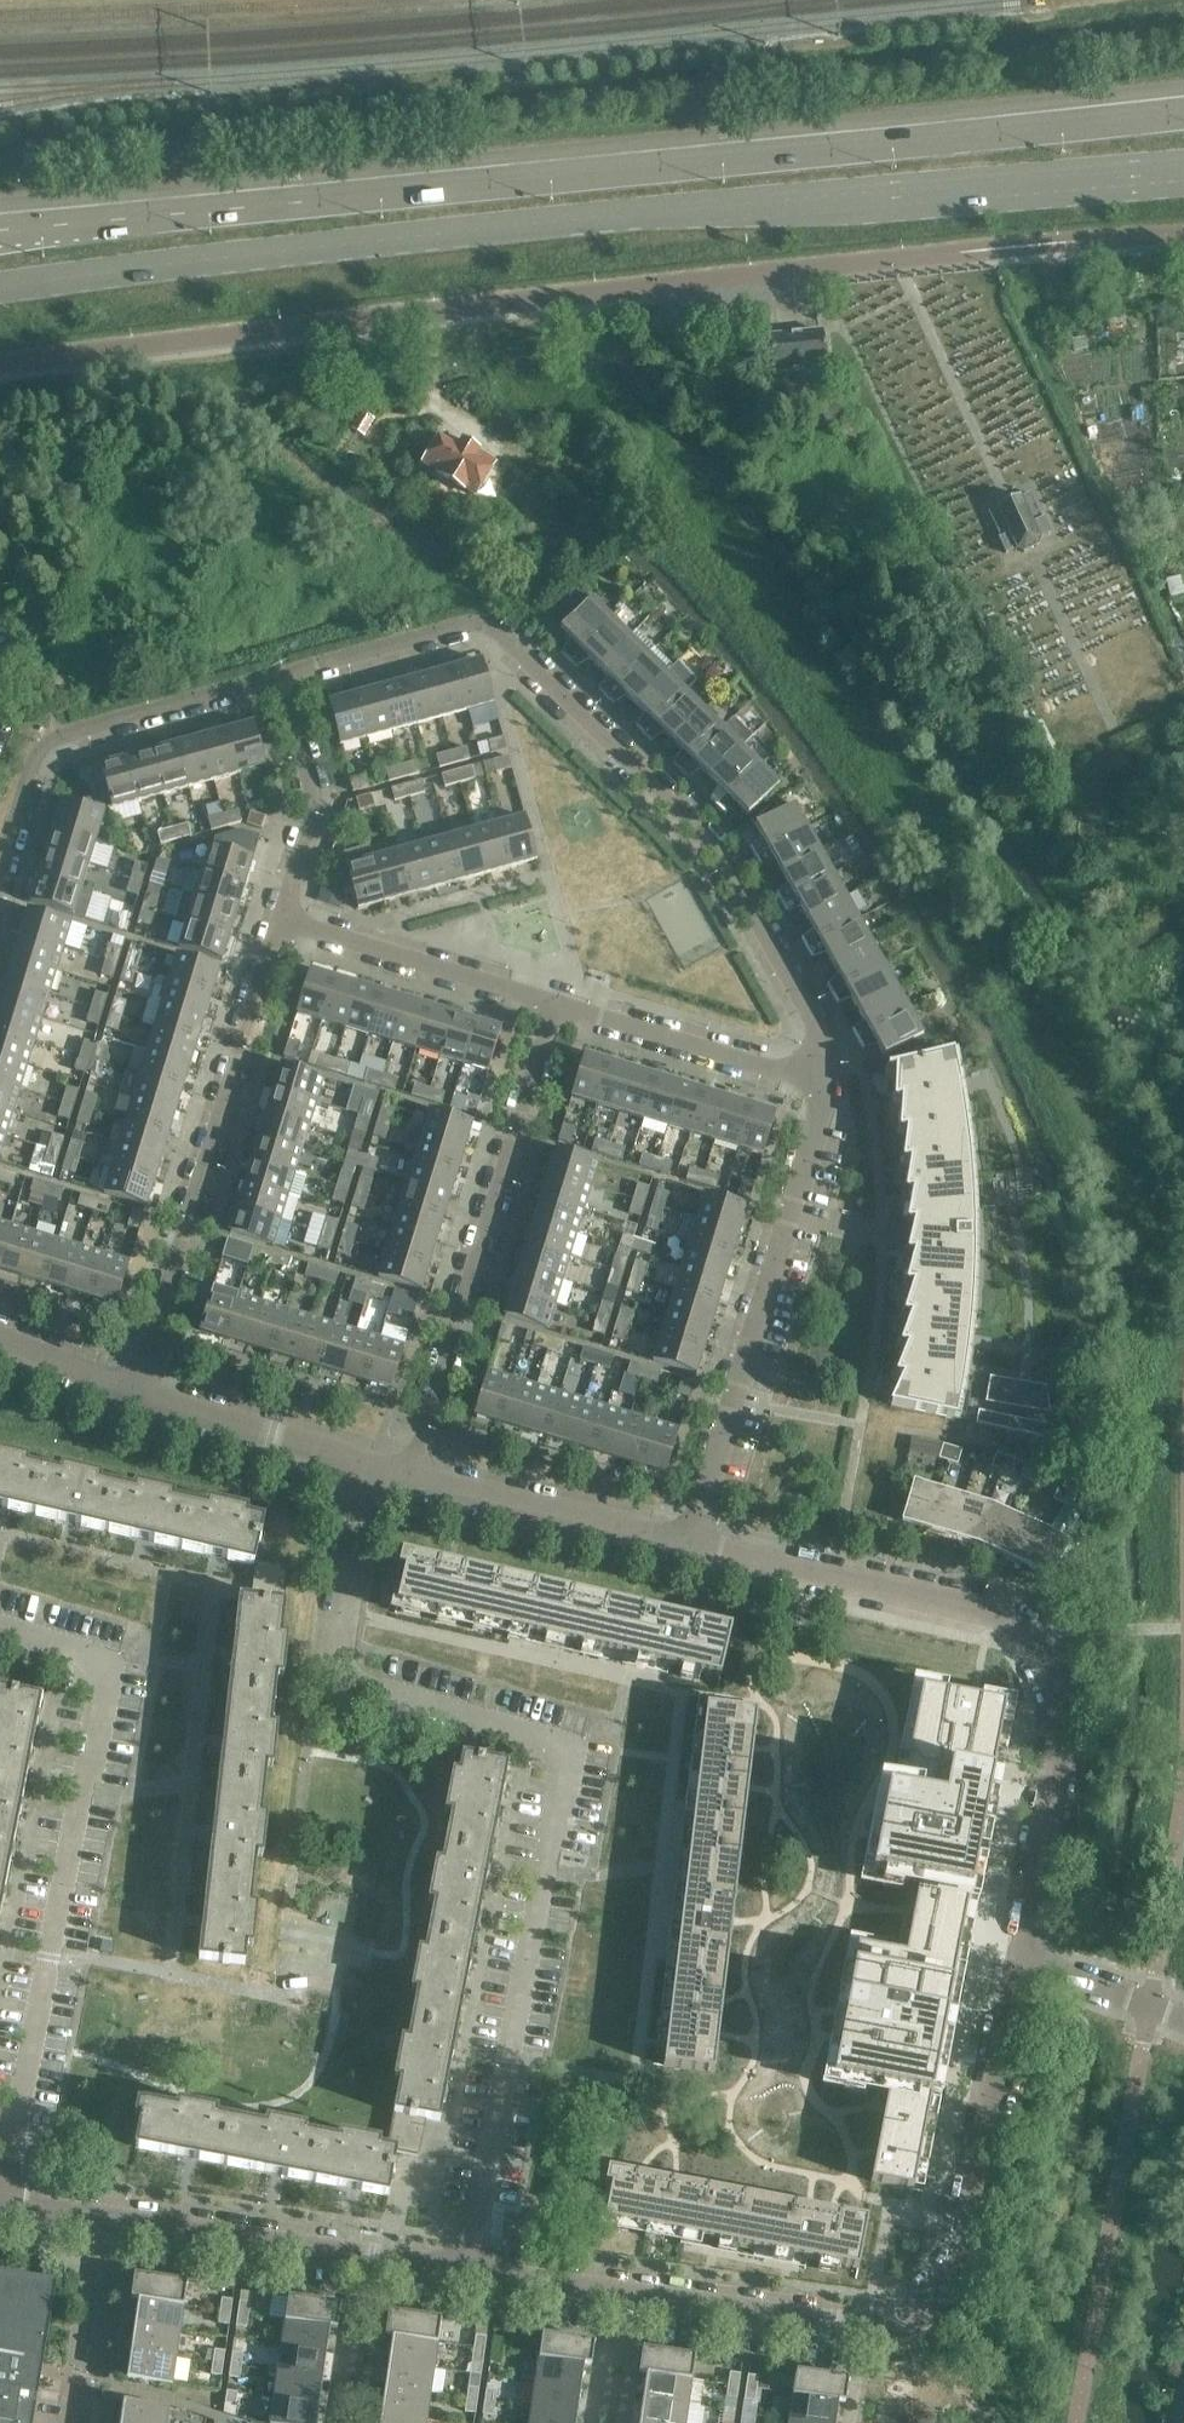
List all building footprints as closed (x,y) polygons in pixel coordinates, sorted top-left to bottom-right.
[(822,331),(770,336),(774,372),(825,367),(822,331)] [(795,388),(771,392),(772,410),(797,407),(795,388)] [(843,420),(841,400),(821,403),(823,423),(843,420)] [(843,420),(840,432),(855,437),(861,417),(846,412),(843,420)] [(363,438),(374,421),(361,413),(350,430),(363,438)] [(440,439),(438,438),(423,463),(475,495),(485,478),(491,482),(495,475),(489,471),(495,462),(462,441),(445,432),(440,439)] [(1027,495),(994,510),(1010,546),(1025,552),(1039,546),(1045,531),(1027,495)] [(1166,579),(1168,590),(1170,598),(1172,598),(1183,595),(1183,592),(1181,577),(1166,579)] [(569,622),(561,630),(574,643),(563,651),(562,652),(570,660),(580,649),(612,617),(592,598),(578,584),(555,608),(569,622)] [(612,617),(580,649),(570,660),(578,668),(579,667),(586,655),(599,668),(630,636),(612,617)] [(630,636),(599,668),(611,680),(600,688),(599,689),(607,697),(617,686),(649,654),(630,636)] [(649,654),(617,686),(607,697),(615,705),(616,704),(624,692),(636,705),(668,673),(649,654)] [(483,659),(456,666),(468,710),(494,703),(483,659)] [(456,666),(431,673),(443,717),(468,710),(456,666)] [(431,673),(406,680),(418,724),(443,717),(431,673)] [(668,673),(636,705),(649,717),(637,725),(636,726),(644,734),(655,723),(686,691),(668,673)] [(689,677),(681,685),(686,691),(694,683),(689,677)] [(406,680),(380,687),(392,731),(418,724),(406,680)] [(380,687),(355,694),(367,738),(392,731),(380,687)] [(686,691),(655,723),(644,734),(652,742),(653,741),(661,729),(673,741),(705,709),(686,691)] [(355,694),(329,702),(341,745),(367,738),(355,694)] [(705,709),(673,741),(686,754),(674,762),(673,763),(681,771),(692,760),(723,728),(705,709)] [(254,722),(228,729),(240,773),(266,765),(254,722)] [(723,728),(692,760),(681,771),(689,778),(690,777),(698,766),(710,778),(742,746),(723,728)] [(228,729),(202,736),(214,780),(240,773),(228,729)] [(202,736),(177,743),(189,787),(214,780),(202,736)] [(488,741),(492,753),(507,749),(504,737),(488,741)] [(177,743),(152,750),(164,794),(189,787),(177,743)] [(742,746),(710,778),(723,790),(711,798),(710,799),(718,807),(729,797),(761,765),(742,746)] [(467,747),(452,751),(455,763),(471,759),(467,747)] [(152,750),(127,757),(139,800),(164,794),(152,750)] [(452,751),(437,755),(440,767),(455,763),(452,751)] [(509,756),(494,760),(497,772),(512,768),(509,756)] [(127,757),(100,764),(105,782),(93,794),(108,808),(111,805),(112,808),(139,800),(127,757)] [(417,760),(401,765),(405,777),(420,773),(417,760)] [(401,765),(386,769),(390,781),(405,777),(401,765)] [(761,765),(729,797),(718,807),(726,815),(727,814),(735,803),(748,816),(780,784),(761,765)] [(472,766),(457,770),(461,782),(476,778),(472,766)] [(457,770),(442,774),(445,786),(461,782),(457,770)] [(365,774),(350,779),(353,791),(369,787),(365,774)] [(422,780),(407,784),(410,796),(425,792),(422,780)] [(407,784),(392,788),(395,800),(410,796),(407,784)] [(372,793),(357,798),(360,810),(375,806),(372,793)] [(62,799),(54,825),(97,838),(105,812),(104,811),(108,808),(93,794),(81,805),(62,799)] [(795,804),(755,826),(765,842),(752,847),(750,848),(756,857),(769,850),(808,828),(795,804)] [(239,809),(223,814),(226,826),(242,822),(239,809)] [(251,812),(247,824),(262,829),(266,816),(251,812)] [(223,814),(208,818),(212,830),(226,826),(223,814)] [(526,816),(499,823),(511,867),(537,859),(526,816)] [(188,823),(173,827),(176,840),(192,835),(188,823)] [(499,823),(474,830),(486,873),(511,867),(499,823)] [(54,825),(46,850),(89,863),(97,838),(54,825)] [(173,827),(158,832),(161,844),(176,840),(173,827)] [(808,828),(769,850),(756,857),(761,867),(763,866),(773,857),(782,873),(821,851),(808,828)] [(474,830),(448,837),(460,880),(486,873),(474,830)] [(245,831),(241,843),(257,848),(260,836),(245,831)] [(349,838),(337,834),(334,845),(346,848),(349,838)] [(448,837),(423,844),(435,887),(460,880),(448,837)] [(211,844),(203,870),(246,884),(253,858),(211,844)] [(423,844),(398,851),(410,894),(435,887),(423,844)] [(329,860),(330,860),(341,864),(346,848),(334,845),(329,860)] [(46,850),(39,875),(82,888),(89,863),(46,850)] [(398,851),(373,858),(385,901),(410,894),(398,851)] [(821,851),(782,873),(790,888),(777,892),(776,893),(781,903),(794,896),(834,874),(821,851)] [(158,857),(153,872),(165,876),(170,861),(158,857)] [(373,858),(347,865),(358,908),(385,901),(373,858)] [(136,861),(131,876),(143,880),(148,865),(136,861)] [(203,870),(195,896),(238,909),(246,884),(203,870)] [(834,874),(794,896),(781,903),(787,913),(788,912),(798,903),(807,918),(847,896),(834,874)] [(39,875),(31,901),(74,914),(82,888),(39,875)] [(131,876),(127,891),(139,895),(143,880),(131,876)] [(323,887),(319,899),(341,905),(345,893),(323,887)] [(147,892),(143,907),(155,911),(159,896),(147,892)] [(195,896),(187,921),(230,934),(238,909),(195,896)] [(847,896),(807,918),(816,934),(803,938),(801,939),(807,948),(820,941),(859,919),(847,896)] [(143,907),(138,922),(150,926),(155,911),(143,907)] [(29,909),(22,933),(65,946),(72,922),(29,909)] [(120,912),(115,927),(128,931),(132,916),(120,912)] [(859,919),(820,941),(807,948),(812,958),(814,958),(824,949),(833,964),(872,942),(859,919)] [(187,921),(179,947),(222,960),(230,934),(187,921)] [(22,933),(14,957),(57,970),(65,946),(22,933)] [(872,942),(833,964),(841,979),(828,984),(827,985),(832,994),(845,987),(885,965),(872,942)] [(111,945),(106,960),(118,964),(123,949),(111,945)] [(129,951),(125,966),(137,969),(141,954),(129,951)] [(177,954),(170,978),(213,991),(220,967),(177,954)] [(14,957),(7,981),(50,994),(57,970),(14,957)] [(106,960),(101,975),(113,979),(118,964),(106,960)] [(885,965),(845,987),(832,994),(838,1004),(839,1003),(850,994),(858,1010),(898,988),(885,965)] [(125,966),(120,981),(132,984),(137,969),(125,966)] [(310,969),(297,1012),(322,1020),(335,977),(310,969)] [(335,977),(322,1020),(346,1027),(359,984),(335,977)] [(170,978),(162,1002),(205,1015),(213,991),(170,978)] [(0,1003),(0,1005),(43,1017),(50,994),(7,981),(0,1003)] [(359,984),(346,1027),(369,1034),(382,991),(359,984)] [(898,988),(858,1010),(867,1025),(852,1030),(858,1040),(871,1033),(910,1011),(898,988)] [(382,991),(369,1034),(393,1041),(406,998),(382,991)] [(96,992),(92,1007),(104,1011),(108,996),(96,992)] [(115,998),(110,1013),(122,1017),(127,1002),(115,998)] [(430,1006),(406,998),(393,1041),(417,1049),(430,1006)] [(205,1015),(162,1002),(155,1026),(198,1039),(205,1015)] [(35,1041),(43,1017),(0,1005),(0,1031),(35,1041)] [(453,1013),(430,1006),(417,1049),(440,1056),(453,1013)] [(92,1007),(87,1022),(99,1026),(104,1011),(92,1007)] [(910,1011),(871,1033),(858,1040),(863,1050),(865,1049),(875,1040),(884,1057),(924,1035),(910,1011)] [(110,1013),(106,1028),(118,1032),(122,1017),(110,1013)] [(453,1013),(440,1056),(464,1063),(477,1020),(453,1013)] [(477,1020),(464,1063),(489,1071),(502,1028),(477,1020)] [(198,1039),(155,1026),(148,1050),(191,1063),(198,1039)] [(28,1065),(35,1041),(0,1031),(0,1057),(28,1065)] [(289,1039),(284,1056),(296,1060),(301,1043),(289,1039)] [(85,1040),(81,1055),(93,1059),(97,1044),(85,1040)] [(97,1044),(93,1059),(105,1063),(109,1048),(97,1044)] [(148,1050),(141,1074),(184,1087),(191,1063),(148,1050)] [(585,1053),(572,1096),(596,1103),(609,1060),(585,1053)] [(890,1066),(888,1066),(888,1069),(886,1070),(884,1074),(885,1077),(888,1081),(891,1082),(895,1081),(894,1098),(893,1099),(892,1100),(891,1102),(890,1104),(890,1106),(892,1109),(894,1111),(898,1112),(901,1111),(899,1128),(897,1130),(895,1133),(895,1135),(896,1138),(898,1140),(900,1142),(902,1142),(905,1141),(903,1159),(901,1160),(900,1161),(899,1163),(899,1165),(899,1167),(900,1169),(902,1171),(903,1172),(905,1172),(907,1173),(908,1172),(906,1189),(904,1190),(903,1191),(902,1192),(901,1194),(901,1197),(902,1199),(903,1201),(904,1202),(906,1203),(908,1203),(911,1203),(907,1222),(908,1222),(914,1222),(914,1223),(907,1250),(907,1251),(905,1252),(903,1254),(902,1256),(902,1258),(903,1259),(903,1260),(904,1262),(906,1264),(908,1264),(910,1265),(911,1264),(906,1281),(905,1282),(904,1283),(902,1284),(902,1285),(901,1288),(901,1290),(902,1292),(903,1293),(904,1295),(906,1295),(908,1296),(910,1296),(904,1312),(902,1312),(901,1313),(900,1315),(899,1316),(899,1318),(899,1319),(899,1321),(900,1323),(901,1324),(902,1325),(904,1326),(906,1326),(907,1326),(901,1342),(908,1345),(897,1372),(895,1373),(894,1373),(892,1375),(891,1376),(890,1378),(890,1379),(890,1381),(891,1382),(891,1384),(893,1385),(895,1387),(896,1387),(898,1387),(890,1404),(891,1405),(953,1418),(959,1384),(964,1351),(968,1318),(970,1285),(971,1263),(971,1250),(971,1218),(969,1185),(967,1152),(962,1120),(957,1087),(950,1053),(890,1067),(890,1066)] [(321,1054),(317,1066),(333,1071),(336,1059),(321,1054)] [(81,1055),(76,1070),(88,1074),(93,1059),(81,1055)] [(21,1089),(28,1065),(0,1057),(0,1083),(21,1089)] [(93,1059),(88,1074),(100,1078),(105,1063),(93,1059)] [(336,1059),(333,1071),(348,1076),(351,1064),(336,1059)] [(609,1060),(596,1103),(620,1111),(633,1068),(609,1060)] [(282,1063),(274,1088),(317,1101),(325,1076),(282,1063)] [(633,1068),(620,1111),(644,1118),(657,1075),(633,1068)] [(368,1069),(365,1081),(380,1086),(383,1073),(368,1069)] [(383,1073),(380,1086),(395,1090),(398,1078),(383,1073)] [(141,1074),(133,1098),(176,1111),(184,1087),(141,1074)] [(657,1075),(644,1118),(668,1125),(681,1082),(657,1075)] [(681,1082),(668,1125),(691,1133),(705,1090),(681,1082)] [(13,1113),(21,1089),(0,1083),(0,1109),(13,1113)] [(416,1083),(412,1095),(427,1100),(431,1088),(416,1083)] [(67,1086),(63,1102),(75,1105),(79,1090),(67,1086)] [(274,1088),(267,1112),(310,1125),(317,1101),(274,1088)] [(431,1088),(427,1100),(442,1105),(446,1093),(431,1088)] [(705,1090),(691,1133),(715,1140),(729,1097),(705,1090)] [(86,1092),(82,1107),(94,1111),(98,1096),(86,1092)] [(468,1094),(463,1111),(475,1115),(480,1098),(468,1094)] [(729,1097),(715,1140),(739,1147),(752,1104),(729,1097)] [(133,1098),(126,1121),(169,1135),(176,1111),(133,1098)] [(363,1099),(359,1114),(371,1118),(375,1102),(363,1099)] [(63,1102),(58,1117),(70,1120),(75,1105),(63,1102)] [(752,1104),(739,1147),(763,1155),(776,1112),(752,1104)] [(382,1105),(378,1120),(390,1123),(394,1108),(382,1105)] [(82,1107),(77,1122),(89,1126),(94,1111),(82,1107)] [(6,1137),(13,1113),(0,1109),(0,1135),(6,1137)] [(430,1109),(423,1133),(465,1146),(473,1122),(430,1109)] [(267,1112),(260,1135),(303,1148),(310,1125),(267,1112)] [(359,1114),(354,1129),(366,1133),(371,1118),(359,1114)] [(378,1120),(373,1135),(385,1138),(390,1123),(378,1120)] [(126,1121),(119,1145),(162,1158),(169,1135),(126,1121)] [(563,1123),(558,1140),(570,1144),(575,1127),(563,1123)] [(423,1133),(415,1157),(458,1170),(465,1146),(423,1133)] [(53,1134),(48,1149),(60,1152),(65,1137),(53,1134)] [(260,1135),(253,1159),(295,1172),(303,1148),(260,1135)] [(596,1138),(592,1150),(607,1155),(611,1143),(596,1138)] [(72,1140),(67,1155),(79,1158),(84,1143),(72,1140)] [(611,1143),(607,1155),(622,1160),(626,1147),(611,1143)] [(119,1145),(111,1169),(154,1182),(162,1158),(119,1145)] [(556,1147),(549,1171),(592,1184),(599,1160),(556,1147)] [(48,1149),(44,1164),(56,1167),(60,1152),(48,1149)] [(349,1149),(345,1161),(360,1166),(364,1154),(349,1149)] [(643,1153),(639,1165),(654,1169),(658,1157),(643,1153)] [(364,1154),(360,1166),(375,1171),(379,1158),(364,1154)] [(67,1155),(63,1170),(75,1173),(79,1158),(67,1155)] [(415,1157),(408,1181),(451,1194),(458,1170),(415,1157)] [(658,1157),(654,1169),(669,1174),(673,1162),(658,1157)] [(253,1159),(245,1182),(288,1196),(296,1198),(303,1174),(295,1172),(253,1159)] [(690,1167),(686,1179),(701,1184),(705,1172),(690,1167)] [(0,1176),(0,1182),(14,1186),(17,1174),(2,1169),(0,1176)] [(111,1169),(104,1193),(147,1206),(154,1182),(111,1169)] [(342,1170),(337,1185),(349,1188),(354,1173),(342,1170)] [(549,1171),(542,1195),(585,1208),(592,1184),(549,1171)] [(705,1172),(701,1184),(716,1189),(720,1176),(705,1172)] [(361,1176),(356,1191),(368,1194),(373,1179),(361,1176)] [(743,1178),(738,1195),(750,1199),(755,1182),(743,1178)] [(34,1179),(31,1191),(46,1196),(49,1184),(34,1179)] [(408,1181),(401,1204),(444,1217),(451,1194),(408,1181)] [(245,1182),(238,1206),(281,1219),(288,1196),(245,1182)] [(638,1183),(633,1198),(646,1202),(650,1187),(638,1183)] [(49,1184),(46,1196),(57,1199),(61,1200),(64,1188),(49,1184)] [(337,1185),(333,1200),(345,1203),(349,1188),(337,1185)] [(657,1189),(652,1204),(665,1207),(669,1192),(657,1189)] [(356,1191),(352,1206),(364,1209),(368,1194),(356,1191)] [(82,1193),(78,1206),(93,1210),(97,1198),(82,1193)] [(705,1193),(697,1217),(740,1230),(748,1206),(705,1193)] [(542,1195),(534,1219),(577,1232),(585,1208),(542,1195)] [(46,1196),(42,1206),(54,1210),(57,1199),(46,1196)] [(97,1198),(93,1210),(108,1215),(112,1203),(97,1198)] [(633,1198),(629,1213),(641,1217),(646,1202),(633,1198)] [(437,1241),(444,1217),(401,1204),(394,1228),(437,1241)] [(652,1204),(648,1219),(660,1223),(665,1207),(652,1204)] [(238,1206),(230,1231),(273,1244),(281,1219),(238,1206)] [(145,1213),(133,1209),(128,1226),(140,1230),(145,1213)] [(327,1217),(323,1232),(335,1236),(339,1221),(327,1217)] [(697,1217),(690,1240),(733,1254),(740,1230),(697,1217)] [(534,1219),(527,1243),(570,1256),(577,1232),(534,1219)] [(11,1225),(0,1222),(0,1260),(11,1225)] [(346,1223),(342,1238),(354,1241),(359,1226),(346,1223)] [(0,1260),(0,1269),(21,1275),(34,1232),(11,1225),(0,1260)] [(437,1241),(394,1228),(386,1252),(429,1265),(437,1241)] [(34,1232),(21,1275),(45,1283),(58,1240),(34,1232)] [(323,1232),(318,1247),(330,1251),(335,1236),(323,1232)] [(623,1233),(619,1245),(634,1250),(638,1238),(623,1233)] [(228,1238),(223,1255),(248,1263),(253,1246),(228,1238)] [(342,1238),(337,1253),(349,1257),(354,1241),(342,1238)] [(638,1238),(634,1250),(649,1255),(653,1242),(638,1238)] [(58,1240),(45,1283),(69,1290),(82,1247),(58,1240)] [(690,1240),(683,1264),(726,1278),(733,1254),(690,1240)] [(527,1243),(520,1267),(563,1280),(570,1256),(527,1243)] [(82,1247),(69,1290),(93,1297),(106,1254),(82,1247)] [(262,1248),(258,1260),(273,1265),(277,1253),(262,1248)] [(429,1265),(386,1252),(379,1276),(422,1289),(429,1265)] [(277,1253),(273,1265),(288,1270),(292,1257),(277,1253)] [(106,1254),(93,1297),(117,1305),(130,1262),(106,1254)] [(616,1254),(612,1269),(624,1272),(628,1257),(616,1254)] [(635,1260),(631,1275),(643,1278),(647,1263),(635,1260)] [(309,1263),(305,1275),(320,1279),(324,1267),(309,1263)] [(683,1264),(675,1288),(718,1302),(726,1278),(683,1264)] [(324,1267),(320,1279),(335,1284),(339,1272),(324,1267)] [(520,1267),(512,1291),(555,1304),(563,1280),(520,1267)] [(612,1269),(607,1284),(619,1288),(624,1272),(612,1269)] [(631,1275),(626,1290),(638,1293),(643,1278),(631,1275)] [(356,1277),(352,1289),(367,1294),(371,1282),(356,1277)] [(371,1282),(367,1294),(382,1298),(386,1286),(371,1282)] [(213,1287),(200,1330),(225,1337),(238,1294),(213,1287)] [(675,1288),(668,1312),(711,1326),(718,1302),(675,1288)] [(391,1306),(389,1313),(400,1316),(402,1309),(403,1310),(408,1293),(395,1289),(391,1306)] [(512,1291),(505,1315),(548,1328),(555,1304),(512,1291)] [(408,1293),(403,1310),(415,1313),(420,1296),(408,1293)] [(238,1294),(225,1337),(249,1344),(262,1301),(238,1294)] [(285,1309),(262,1301),(249,1344),(272,1352),(285,1309)] [(602,1301),(597,1316),(609,1320),(614,1305),(602,1301)] [(621,1307),(616,1322),(628,1326),(633,1311),(621,1307)] [(272,1352),(296,1359),(309,1316),(285,1309),(272,1352)] [(668,1312),(661,1336),(704,1349),(711,1326),(668,1312)] [(309,1316),(296,1359),(320,1366),(333,1323),(309,1316)] [(597,1316),(593,1331),(605,1335),(609,1320),(597,1316)] [(503,1322),(498,1338),(510,1342),(515,1326),(503,1322)] [(616,1322),(612,1337),(624,1341),(628,1326),(616,1322)] [(333,1323),(320,1366),(343,1373),(356,1330),(333,1323)] [(356,1330),(343,1373),(367,1381),(380,1338),(356,1330)] [(536,1332),(533,1344),(548,1349),(551,1337),(536,1332)] [(661,1336),(653,1360),(696,1374),(704,1349),(661,1336)] [(551,1337),(548,1349),(563,1353),(566,1341),(551,1337)] [(380,1338),(367,1381),(392,1388),(405,1345),(380,1338)] [(584,1347),(580,1359),(595,1363),(599,1351),(584,1347)] [(599,1351),(595,1363),(610,1368),(614,1356),(599,1351)] [(631,1361),(627,1373),(642,1378),(646,1366),(631,1361)] [(646,1366),(642,1378),(657,1382),(661,1370),(646,1366)] [(488,1371),(475,1414),(499,1421),(512,1378),(488,1371)] [(1051,1412),(1046,1385),(1045,1385),(990,1376),(986,1401),(1050,1412),(1051,1412)] [(682,1377),(677,1394),(689,1397),(694,1381),(682,1377)] [(512,1378),(499,1421),(523,1428),(536,1385),(512,1378)] [(536,1385),(523,1428),(547,1436),(560,1393),(536,1385)] [(560,1393),(547,1436),(571,1443),(584,1400),(560,1393)] [(584,1400),(571,1443),(595,1450),(608,1407),(584,1400)] [(608,1407),(595,1450),(618,1458),(632,1414),(608,1407)] [(979,1410),(976,1423),(1056,1439),(1056,1440),(1057,1440),(1054,1425),(1053,1425),(979,1410)] [(632,1414),(618,1458),(642,1465),(656,1422),(632,1414)] [(656,1422),(642,1465),(666,1472),(679,1429),(656,1422)] [(939,1458),(943,1444),(911,1438),(909,1453),(939,1458)] [(948,1461),(952,1447),(943,1444),(939,1458),(948,1461)] [(962,1449),(952,1447),(948,1461),(958,1463),(962,1449)] [(1001,1470),(1006,1456),(997,1453),(992,1467),(1001,1470)] [(1015,1459),(1006,1456),(1001,1470),(1011,1473),(1015,1459)] [(24,1512),(35,1466),(0,1458),(0,1507),(24,1512)] [(101,1530),(112,1484),(35,1466),(24,1512),(101,1530)] [(915,1482),(903,1523),(927,1530),(939,1490),(915,1482)] [(112,1484),(101,1530),(177,1548),(188,1502),(112,1484)] [(1069,1490),(1061,1485),(1054,1498),(1062,1503),(1069,1490)] [(939,1490),(927,1530),(953,1538),(966,1497),(939,1490)] [(1078,1494),(1069,1490),(1062,1503),(1071,1507),(1078,1494)] [(1078,1496),(1071,1508),(1081,1514),(1090,1519),(1092,1517),(1097,1506),(1083,1498),(1078,1496)] [(966,1497),(953,1538),(979,1546),(991,1505),(966,1497)] [(265,1519),(188,1502),(177,1548),(255,1565),(265,1519)] [(1065,1504),(1049,1531),(1064,1541),(1081,1514),(1071,1508),(1065,1504)] [(991,1505),(979,1546),(1003,1557),(1020,1518),(991,1505)] [(1020,1518),(1003,1557),(1026,1567),(1049,1531),(1020,1518)] [(1049,1531),(1026,1567),(1048,1581),(1049,1582),(1072,1545),(1064,1541),(1049,1531)] [(398,1598),(397,1603),(525,1632),(533,1634),(560,1640),(568,1642),(597,1649),(670,1665),(671,1666),(682,1668),(700,1673),(720,1677),(722,1672),(722,1670),(723,1670),(724,1661),(732,1628),(704,1621),(664,1612),(651,1609),(570,1590),(520,1579),(519,1585),(423,1563),(424,1557),(402,1552),(402,1553),(399,1567),(400,1567),(405,1568),(405,1569),(398,1598)] [(236,1638),(281,1643),(286,1603),(284,1603),(288,1566),(259,1563),(255,1600),(240,1598),(236,1638)] [(236,1638),(226,1718),(272,1723),(281,1643),(236,1638)] [(861,1943),(835,2078),(896,2089),(882,2160),(877,2159),(873,2179),(915,2188),(1007,1703),(925,1687),(904,1793),(890,1791),(874,1872),(922,1881),(908,1953),(861,1943)] [(25,1786),(42,1699),(19,1694),(20,1693),(13,1691),(12,1692),(0,1690),(0,1780),(25,1786)] [(725,1982),(733,1911),(746,1801),(740,1800),(748,1734),(754,1734),(757,1712),(741,1710),(707,1706),(695,1800),(676,1963),(665,2050),(664,2066),(714,2072),(717,2049),(711,2048),(719,1982),(725,1982)] [(226,1718),(217,1798),(263,1804),(272,1723),(226,1718)] [(457,1784),(446,1843),(491,1853),(508,1766),(463,1756),(457,1784)] [(9,1873),(25,1786),(0,1780),(0,1871),(9,1873)] [(217,1798),(208,1879),(254,1884),(263,1804),(217,1798)] [(446,1843),(429,1930),(474,1940),(491,1853),(446,1843)] [(9,1873),(0,1871),(0,1919),(9,1873)] [(208,1879),(199,1959),(245,1964),(254,1884),(208,1879)] [(429,1930),(413,2017),(457,2027),(474,1940),(429,1930)] [(413,2017),(396,2104),(440,2114),(457,2027),(413,2017)] [(142,2116),(136,2146),(220,2162),(229,2117),(144,2101),(144,2102),(138,2101),(135,2115),(142,2116)] [(396,2104),(388,2148),(397,2151),(418,2155),(425,2118),(439,2121),(440,2114),(396,2104)] [(229,2117),(220,2162),(304,2178),(313,2134),(229,2117)] [(313,2134),(304,2178),(388,2194),(397,2151),(388,2148),(313,2134)] [(858,2268),(868,2219),(868,2218),(800,2206),(690,2184),(689,2191),(629,2179),(630,2173),(614,2170),(608,2169),(605,2184),(606,2184),(611,2185),(605,2220),(685,2235),(807,2259),(820,2261),(838,2265),(858,2268)] [(43,2357),(56,2281),(0,2271),(0,2350),(43,2357)] [(134,2273),(131,2297),(138,2298),(138,2300),(139,2299),(184,2305),(187,2281),(134,2273)] [(288,2296),(285,2319),(330,2325),(330,2327),(337,2328),(341,2304),(288,2296)] [(222,2310),(231,2312),(233,2299),(224,2298),(222,2310)] [(138,2300),(134,2324),(180,2330),(184,2305),(139,2299),(138,2300)] [(238,2313),(247,2314),(249,2302),(240,2300),(238,2313)] [(220,2323),(230,2324),(231,2312),(222,2310),(220,2323)] [(388,2311),(385,2335),(392,2336),(392,2335),(437,2341),(441,2318),(388,2311)] [(236,2325),(245,2326),(247,2314),(238,2313),(236,2325)] [(285,2319),(281,2344),(327,2350),(330,2327),(330,2325),(285,2319)] [(134,2324),(131,2350),(177,2356),(180,2330),(134,2324)] [(484,2347),(486,2335),(475,2333),(473,2346),(484,2347)] [(542,2333),(539,2357),(580,2363),(583,2364),(591,2365),(594,2341),(542,2333)] [(392,2336),(388,2360),(434,2367),(437,2341),(392,2335),(392,2336)] [(503,2350),(504,2338),(494,2336),(492,2348),(503,2350)] [(281,2344),(278,2369),(323,2375),(327,2350),(281,2344)] [(480,2372),(484,2348),(473,2346),(470,2370),(480,2372)] [(214,2361),(224,2362),(226,2350),(216,2348),(214,2361)] [(642,2348),(639,2372),(647,2374),(691,2379),(695,2356),(642,2348)] [(37,2392),(43,2357),(0,2350),(0,2386),(37,2392)] [(131,2350),(127,2376),(173,2383),(177,2356),(131,2350)] [(230,2363),(240,2364),(242,2352),(232,2350),(230,2363)] [(500,2364),(502,2351),(492,2350),(490,2362),(500,2364)] [(539,2357),(535,2382),(580,2389),(583,2364),(580,2363),(539,2357)] [(388,2360),(384,2385),(430,2391),(434,2367),(388,2360)] [(213,2373),(222,2374),(224,2362),(214,2361),(213,2373)] [(229,2375),(238,2376),(240,2364),(230,2363),(229,2375)] [(278,2369),(274,2396),(319,2402),(323,2375),(278,2369)] [(796,2370),(793,2393),(845,2401),(848,2378),(796,2370)] [(727,2384),(738,2386),(740,2373),(729,2372),(727,2384)] [(477,2398),(480,2374),(470,2373),(466,2396),(477,2398)] [(647,2374),(644,2398),(688,2404),(691,2379),(647,2374)] [(745,2387),(756,2388),(758,2376),(747,2374),(745,2387)] [(535,2382),(531,2406),(577,2413),(580,2389),(535,2382)] [(384,2385),(380,2412),(426,2419),(430,2391),(384,2385)] [(724,2409),(735,2410),(738,2386),(727,2385),(724,2409)] [(37,2392),(0,2386),(0,2422),(32,2422),(37,2392)] [(495,2400),(497,2388),(486,2386),(485,2399),(495,2400)] [(743,2399),(754,2401),(756,2388),(745,2387),(743,2399)] [(224,2403),(234,2404),(236,2392),(226,2390),(224,2403)] [(789,2418),(823,2422),(834,2422),(837,2401),(845,2403),(845,2401),(793,2393),(789,2418)] [(270,2422),(316,2422),(319,2402),(274,2396),(270,2422)] [(475,2411),(477,2398),(466,2397),(464,2409),(475,2411)] [(640,2422),(685,2422),(688,2404),(644,2398),(640,2422)] [(493,2413),(495,2400),(485,2399),(483,2411),(493,2413)] [(120,2422),(166,2422),(169,2407),(123,2400),(120,2422)] [(529,2422),(575,2422),(577,2413),(531,2406),(529,2422)] [(735,2411),(724,2409),(722,2422),(733,2422),(735,2411)] [(378,2422),(426,2422),(426,2419),(380,2412),(378,2422)] [(752,2413),(742,2412),(740,2422),(751,2422),(752,2413)]
